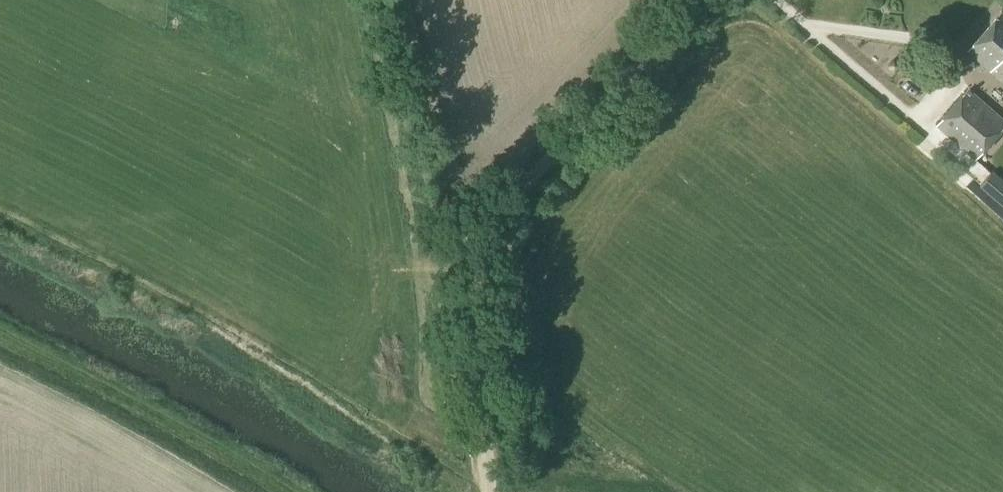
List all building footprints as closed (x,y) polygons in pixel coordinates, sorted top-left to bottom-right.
[(1000,14),(968,51),(1002,81),(1002,17),(1000,14)] [(893,58),(887,65),(894,70),(900,63),(893,58)] [(1002,127),(1002,120),(968,90),(937,126),(975,159),(1002,127)] [(991,197),(1002,183),(991,173),(980,187),(991,197)] [(524,221),(529,215),(524,210),(518,215),(524,221)]
